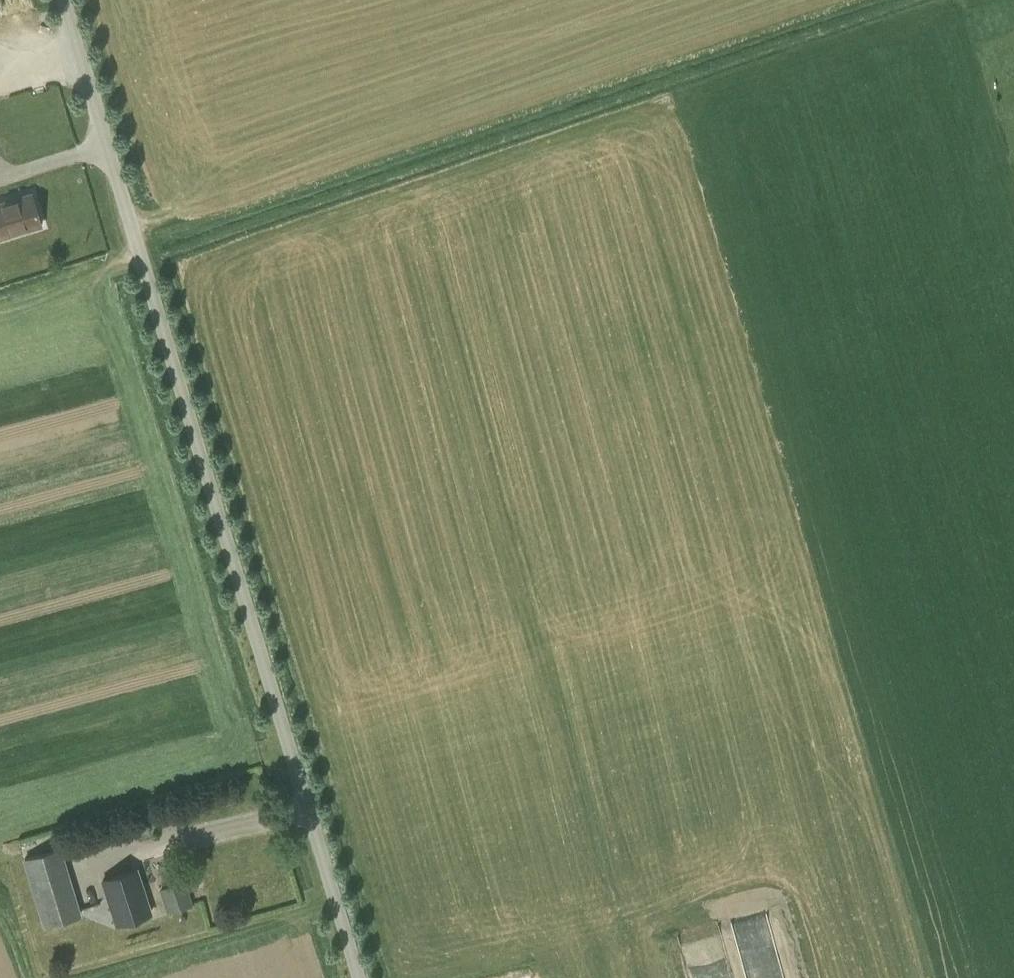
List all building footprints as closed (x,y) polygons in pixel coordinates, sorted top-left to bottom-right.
[(30,195),(0,205),(0,238),(40,225),(30,195)] [(144,816),(131,819),(134,832),(148,828),(144,816)] [(43,928),(81,916),(60,847),(22,859),(43,928)] [(136,871),(103,882),(116,925),(150,914),(136,871)] [(160,888),(168,915),(191,908),(182,880),(160,888)]
